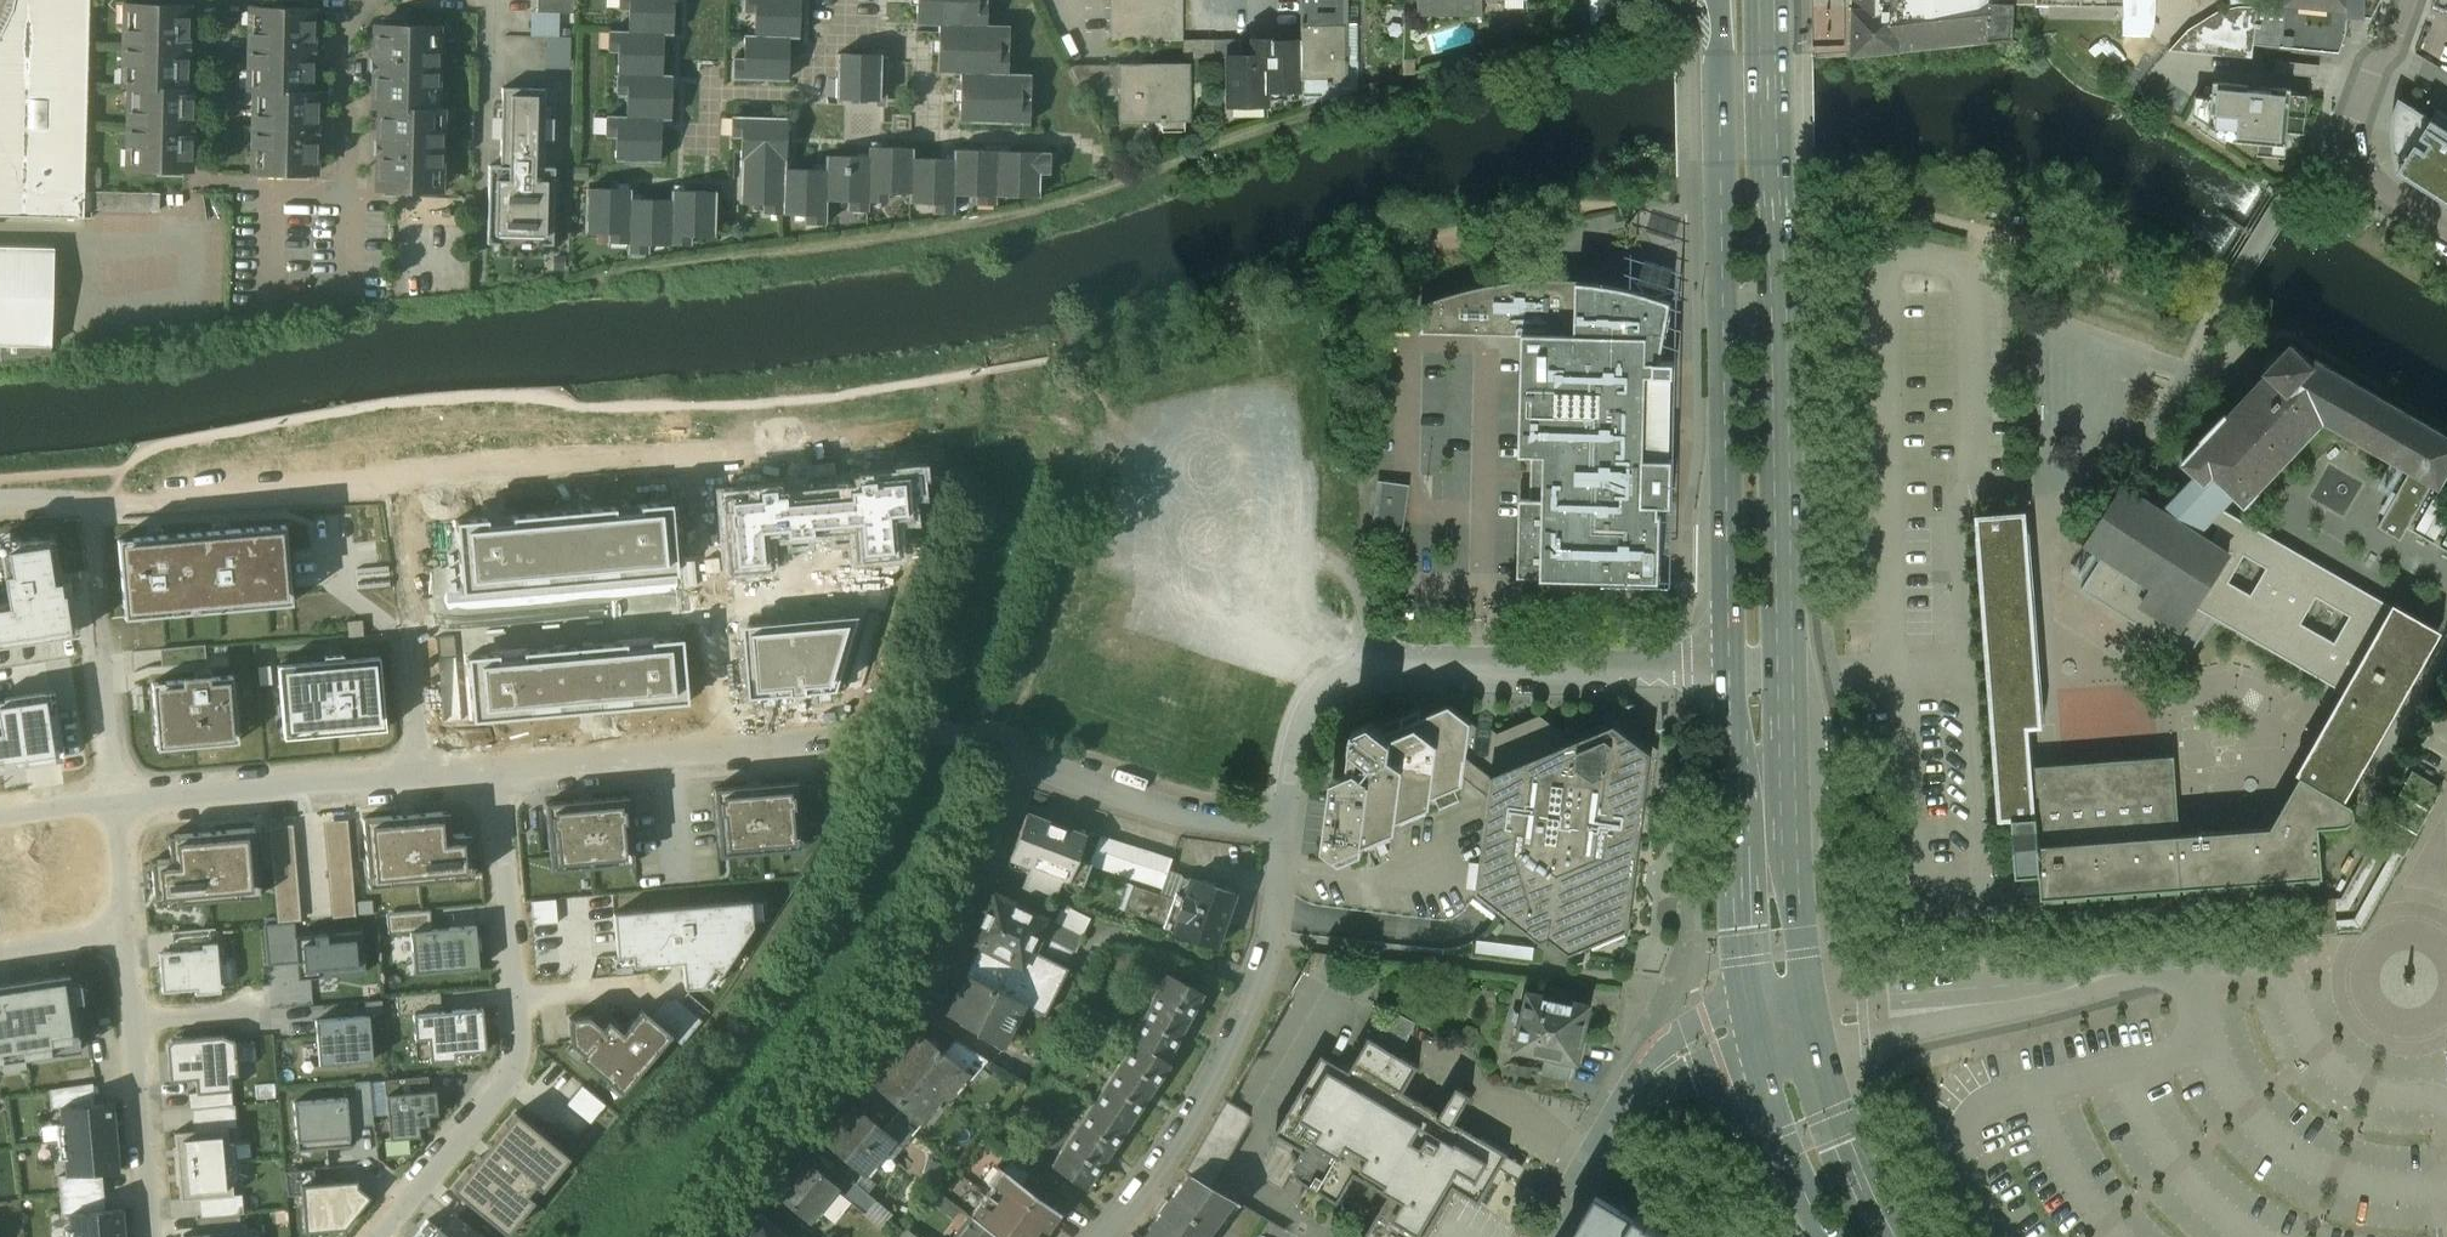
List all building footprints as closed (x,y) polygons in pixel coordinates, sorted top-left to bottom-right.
[(12,10),(12,12),(0,34),(0,214),(82,216),(82,215),(88,0),(15,0),(12,10)] [(537,13),(572,14),(572,0),(537,0),(537,13)] [(617,7),(626,7),(626,30),(608,29),(607,50),(617,50),(615,96),(625,96),(624,118),(605,117),(605,137),(614,137),(614,160),(658,161),(658,119),(669,119),(670,75),(660,75),(661,33),(670,34),(671,0),(618,0),(617,7)] [(788,37),(795,37),(797,0),(744,0),(743,14),(752,14),(751,35),(788,37)] [(985,24),(986,0),(917,0),(916,24),(939,25),(985,24)] [(1109,40),(1183,40),(1185,40),(1184,0),(1109,0),(1109,40)] [(1305,24),(1349,24),(1348,0),(1304,0),(1305,24)] [(1419,12),(1459,13),(1459,0),(1419,0),(1419,12)] [(1856,8),(1854,8),(1852,56),(1992,41),(1992,0),(1856,0),(1856,8)] [(1992,41),(2013,39),(2015,6),(2036,6),(2036,0),(1992,0),(1992,41)] [(2123,7),(2123,16),(2123,33),(2152,34),(2155,28),(2157,0),(2122,0),(2123,7)] [(2287,2),(2349,9),(2350,9),(2350,0),(2287,0),(2287,2)] [(2350,9),(2349,9),(2348,16),(2372,17),(2381,0),(2350,0),(2350,9)] [(2433,3),(2446,8),(2446,0),(2435,0),(2433,3)] [(2349,9),(2287,2),(2286,11),(2256,7),(2253,44),(2339,51),(2347,31),(2348,16),(2349,9)] [(136,86),(185,87),(187,5),(132,4),(132,23),(123,23),(122,67),(131,67),(130,86),(136,86)] [(262,89),(311,91),(312,9),(258,8),(257,26),(248,26),(247,71),(256,71),(256,89),(262,89)] [(556,15),(532,15),(532,38),(556,39),(556,15)] [(960,73),(1006,73),(1007,25),(985,24),(939,25),(938,73),(960,73)] [(1349,24),(1305,24),(1305,41),(1305,42),(1305,60),(1349,60),(1349,24)] [(378,107),(427,108),(427,90),(436,90),(437,46),(429,45),(429,26),(374,25),(372,107),(378,107)] [(788,37),(751,35),(743,35),(742,58),(733,58),(732,78),(786,80),(788,37)] [(1243,39),(1215,40),(1216,57),(1231,57),(1243,57),(1243,39)] [(1216,57),(1215,40),(1185,40),(1183,40),(1184,59),(1216,59),(1216,57)] [(1256,40),(1256,57),(1243,57),(1231,57),(1231,105),(1269,105),(1269,90),(1305,90),(1305,79),(1306,79),(1305,60),(1305,42),(1279,42),(1279,40),(1256,40)] [(879,56),(836,55),(835,100),(878,101),(879,56)] [(1349,60),(1305,60),(1306,79),(1330,78),(1330,85),(1349,85),(1349,60)] [(1191,65),(1069,65),(1083,94),(1117,95),(1117,118),(1137,118),(1137,110),(1163,110),(1163,131),(1186,131),(1185,85),(1191,85),(1191,65)] [(1006,73),(960,73),(959,123),(1028,124),(1029,74),(1006,73)] [(2274,92),(2249,89),(2250,85),(2215,82),(2213,98),(2197,97),(2195,115),(2211,125),(2233,140),(2259,142),(2258,155),(2285,156),(2289,131),(2305,132),(2308,96),(2292,95),(2292,89),(2274,87),(2274,92)] [(185,87),(136,86),(136,104),(127,104),(126,148),(135,148),(134,168),(189,169),(191,87),(185,87)] [(311,91),(262,89),(261,107),(252,107),(251,152),(260,152),(259,171),(314,173),(316,91),(311,91)] [(540,91),(499,91),(499,168),(488,168),(488,249),(550,250),(551,172),(540,172),(540,91)] [(2432,120),(2432,119),(2412,106),(2399,98),(2395,110),(2393,117),(2393,122),(2392,127),(2391,136),(2392,147),(2394,154),(2398,170),(2398,171),(2446,202),(2446,129),(2432,120)] [(427,108),(378,107),(376,189),(431,190),(431,171),(440,171),(441,126),(433,126),(433,108),(427,108)] [(911,149),(868,148),(868,156),(826,156),(826,169),(785,169),(786,118),(733,118),(733,137),(743,137),(741,202),(765,203),(765,212),(805,213),(805,222),(823,223),(824,200),(846,200),(846,210),(865,210),(865,200),(886,201),(886,191),(907,192),(907,202),(931,203),(930,213),(950,213),(951,193),(973,193),(973,204),(993,204),(993,194),(1038,195),(1038,172),(1048,172),(1048,153),(952,150),(952,159),(911,158),(911,149)] [(629,190),(586,189),(585,233),(608,234),(608,243),(627,243),(627,252),(647,253),(648,244),(689,244),(690,235),(712,236),(713,193),(671,192),(671,201),(629,200),(629,190)] [(0,245),(0,351),(50,352),(52,246),(0,245)] [(1634,289),(1600,282),(1569,280),(1531,280),(1494,285),(1457,293),(1421,306),(1421,307),(1421,306),(1422,308),(1424,307),(1423,330),(1421,330),(1421,333),(1524,335),(1522,454),(1532,454),(1531,500),(1521,500),(1519,577),(1611,579),(1611,580),(1662,581),(1663,514),(1662,514),(1662,515),(1659,515),(1659,506),(1673,506),(1674,459),(1670,459),(1672,375),(1676,375),(1676,362),(1662,361),(1673,301),(1662,297),(1664,288),(1645,282),(1642,292),(1634,290),(1634,289)] [(2315,359),(2313,363),(2292,343),(2283,352),(2266,370),(2269,373),(2228,415),(2226,413),(2202,438),(2203,439),(2182,461),(2197,475),(2162,512),(2198,534),(2222,510),(2236,494),(2246,504),(2260,489),(2259,488),(2325,421),(2411,470),(2434,483),(2440,486),(2440,485),(2446,473),(2446,434),(2315,359)] [(768,484),(722,487),(729,567),(765,564),(762,530),(848,523),(850,553),(890,550),(887,514),(906,513),(904,488),(913,487),(912,468),(865,472),(865,475),(852,476),(853,483),(768,490),(768,484)] [(2411,470),(2378,528),(2401,541),(2407,529),(2434,483),(2411,470)] [(1410,486),(1380,482),(1374,528),(1403,531),(1410,486)] [(2440,485),(2440,486),(2434,483),(2407,529),(2446,552),(2446,489),(2440,485)] [(2162,512),(2124,488),(2088,543),(2105,554),(2081,591),(2189,659),(2215,618),(2196,607),(2230,555),(2198,534),(2162,512)] [(671,500),(458,519),(464,583),(677,564),(671,500)] [(2027,510),(1977,514),(2000,820),(2013,819),(2013,817),(2036,816),(2032,766),(2030,727),(2044,726),(2027,510)] [(2196,607),(2215,618),(2345,693),(2394,609),(2222,510),(2198,534),(2230,555),(2196,607)] [(283,525),(118,539),(124,615),(289,601),(283,525)] [(0,532),(0,553),(7,598),(0,599),(0,641),(76,630),(70,588),(63,588),(53,531),(0,532)] [(2345,693),(2300,772),(2303,773),(2271,828),(2247,829),(2251,876),(2292,873),(2323,871),(2319,828),(2344,826),(2351,823),(2355,816),(2353,809),(2349,803),(2343,800),(2437,634),(2394,609),(2345,693)] [(851,612),(736,623),(742,694),(829,687),(851,612)] [(681,634),(468,653),(474,717),(687,697),(681,634)] [(377,656),(278,665),(284,737),(383,728),(377,656)] [(181,684),(155,686),(160,744),(233,738),(228,680),(209,682),(208,674),(180,676),(181,684)] [(51,749),(43,694),(0,700),(0,756),(51,749)] [(1404,725),(1387,733),(1373,722),(1357,729),(1353,772),(1336,778),(1327,844),(1344,857),(1365,849),(1366,840),(1399,826),(1400,818),(1432,804),(1434,787),(1464,775),(1465,774),(1470,735),(1472,722),(1451,706),(1420,719),(1421,711),(1420,710),(1404,717),(1404,719),(1406,718),(1405,725),(1404,725)] [(1616,726),(1577,742),(1541,716),(1499,733),(1498,738),(1491,795),(1478,897),(1537,942),(1551,936),(1572,952),(1630,927),(1647,795),(1647,788),(1651,752),(1616,726)] [(1498,738),(1470,735),(1465,774),(1464,775),(1491,795),(1498,738)] [(2175,756),(2032,766),(2036,816),(2040,873),(2041,890),(2184,881),(2175,756)] [(2414,769),(2383,827),(2414,843),(2445,786),(2414,769)] [(804,780),(712,787),(716,847),(737,846),(738,854),(781,850),(780,840),(799,839),(798,825),(807,825),(804,780)] [(627,796),(544,802),(545,808),(537,809),(540,853),(549,852),(549,860),(569,858),(570,868),(613,865),(613,854),(631,853),(627,796)] [(1083,836),(1024,813),(1007,857),(1029,865),(1060,877),(1067,880),(1075,857),(1083,836)] [(2036,816),(2013,817),(2013,819),(2017,875),(2040,873),(2036,816)] [(445,817),(363,823),(369,891),(472,883),(468,838),(447,839),(445,817)] [(2247,829),(2201,833),(2204,879),(2251,876),(2247,829)] [(249,835),(167,842),(169,869),(151,870),(154,908),(255,900),(249,835)] [(1170,860),(1098,837),(1089,863),(1161,885),(1170,860)] [(1089,863),(1075,857),(1067,880),(1080,885),(1089,863)] [(1060,877),(1029,865),(1020,888),(1052,900),(1060,877)] [(1232,895),(1188,879),(1183,896),(1171,930),(1214,945),(1232,895)] [(2346,883),(2342,880),(2336,888),(2340,891),(2346,883)] [(1172,899),(1131,884),(1123,910),(1164,925),(1163,927),(1171,930),(1183,896),(1174,893),(1172,899)] [(1044,918),(991,892),(967,940),(977,945),(1020,967),(1029,949),(1036,934),(1044,918)] [(751,901),(613,912),(617,958),(634,957),(635,967),(682,964),(684,990),(700,989),(712,970),(721,975),(753,924),(751,901)] [(429,911),(386,914),(387,933),(409,932),(431,930),(429,911)] [(1083,938),(1044,918),(1036,934),(1051,941),(1075,953),(1083,938)] [(294,925),(263,927),(266,967),(297,965),(296,948),(294,925)] [(431,930),(409,932),(413,973),(478,967),(474,926),(431,930)] [(172,933),(173,953),(200,951),(200,946),(215,945),(215,931),(172,933)] [(311,947),(296,948),(297,965),(298,979),(364,975),(361,933),(323,935),(323,939),(311,940),(311,947)] [(1051,941),(1036,934),(1029,949),(1043,957),(1051,941)] [(173,953),(159,954),(162,994),(194,992),(195,997),(218,996),(215,945),(200,946),(200,951),(173,953)] [(1029,949),(1020,967),(977,945),(962,975),(965,977),(1021,1004),(1044,1015),(1067,969),(1043,957),(1029,949)] [(1067,969),(1044,1015),(1058,1022),(1082,976),(1067,969)] [(0,983),(0,1061),(79,1050),(73,1003),(83,1002),(80,983),(71,985),(69,973),(0,983)] [(1201,993),(1165,973),(1128,1041),(1132,1043),(1164,1061),(1201,993)] [(1021,1004),(965,977),(947,1013),(961,1020),(960,1022),(974,1029),(973,1031),(996,1043),(1003,1029),(1007,1031),(1021,1004)] [(1591,1005),(1529,992),(1517,1049),(1546,1055),(1574,1061),(1579,1062),(1591,1005)] [(439,993),(396,996),(397,1015),(413,1014),(441,1013),(439,993)] [(441,1013),(413,1014),(414,1037),(428,1036),(430,1059),(454,1058),(453,1051),(484,1049),(481,1010),(441,1013)] [(670,1034),(641,1010),(622,1033),(607,1021),(602,1027),(588,1016),(568,1017),(571,1043),(582,1053),(579,1056),(622,1092),(670,1034)] [(1417,1023),(1391,1010),(1378,1035),(1404,1049),(1417,1023)] [(367,1016),(314,1020),(318,1062),(370,1058),(367,1016)] [(941,1053),(912,1029),(889,1054),(933,1091),(937,1094),(937,1095),(941,1099),(962,1074),(964,1072),(941,1053)] [(172,1040),(167,1046),(170,1078),(195,1076),(196,1092),(229,1089),(227,1074),(235,1074),(233,1041),(219,1036),(172,1040)] [(1442,1113),(1405,1091),(1420,1066),(1370,1037),(1350,1070),(1323,1054),(1276,1134),(1303,1150),(1290,1173),(1339,1203),(1356,1174),(1390,1194),(1365,1236),(1426,1236),(1455,1188),(1480,1203),(1501,1168),(1495,1164),(1502,1152),(1508,1156),(1510,1153),(1456,1121),(1442,1113)] [(987,1060),(954,1038),(941,1053),(964,1072),(962,1074),(970,1080),(987,1060)] [(1164,1061),(1132,1043),(1090,1104),(1126,1126),(1168,1064),(1164,1061)] [(1003,1061),(1031,1075),(1040,1059),(1012,1044),(1003,1061)] [(933,1091),(889,1054),(868,1081),(899,1107),(911,1117),(913,1116),(933,1091)] [(1574,1061),(1546,1055),(1543,1071),(1571,1077),(1574,1061)] [(564,1102),(591,1122),(606,1102),(579,1082),(564,1102)] [(1442,1113),(1456,1121),(1472,1094),(1458,1086),(1442,1113)] [(188,1093),(189,1108),(232,1104),(230,1089),(188,1093)] [(435,1091),(386,1094),(389,1138),(418,1135),(418,1125),(428,1124),(427,1114),(437,1114),(435,1091)] [(346,1098),(294,1102),(297,1150),(350,1146),(346,1098)] [(1224,1099),(1182,1171),(1187,1174),(1188,1174),(1210,1187),(1252,1116),(1224,1099)] [(58,1140),(116,1135),(113,1103),(55,1107),(58,1140)] [(849,1103),(820,1138),(862,1174),(892,1138),(849,1103)] [(234,1104),(191,1108),(193,1131),(231,1127),(237,1127),(234,1104)] [(1126,1126),(1090,1104),(1049,1165),(1084,1188),(1126,1126)] [(921,1123),(913,1116),(911,1117),(899,1107),(890,1118),(911,1135),(921,1123)] [(514,1111),(451,1190),(506,1233),(532,1200),(526,1195),(534,1185),(541,1191),(569,1155),(514,1111)] [(176,1166),(234,1160),(231,1127),(193,1131),(173,1133),(176,1166)] [(60,1173),(119,1168),(116,1135),(58,1140),(60,1173)] [(834,1187),(802,1159),(774,1192),(807,1220),(834,1187)] [(1029,1173),(1010,1159),(1002,1171),(1020,1184),(1029,1173)] [(179,1198),(238,1193),(234,1160),(176,1166),(179,1198)] [(996,1167),(985,1183),(990,1187),(970,1216),(971,1217),(998,1236),(1036,1236),(1032,1234),(1038,1227),(1045,1232),(1059,1213),(1020,1184),(1002,1171),(996,1167)] [(1167,1202),(1164,1199),(1156,1210),(1159,1212),(1141,1236),(1200,1236),(1214,1218),(1215,1219),(1224,1207),(1221,1206),(1227,1198),(1210,1187),(1188,1174),(1187,1174),(1167,1202)] [(302,1185),(306,1231),(343,1228),(368,1196),(357,1187),(356,1181),(302,1185)] [(875,1200),(855,1183),(845,1196),(865,1213),(875,1200)] [(198,1198),(200,1216),(242,1213),(241,1195),(198,1198)] [(1601,1202),(1581,1236),(1669,1236),(1645,1223),(1646,1222),(1637,1216),(1633,1221),(1601,1202)] [(123,1210),(65,1214),(67,1236),(125,1236),(123,1210)] [(737,1236),(783,1236),(756,1214),(737,1236)] [(239,1217),(196,1221),(197,1234),(240,1231),(239,1217)] [(971,1217),(957,1236),(998,1236),(971,1217)] [(413,1236),(448,1236),(427,1220),(413,1236)] [(906,1227),(899,1236),(920,1236),(906,1227)]
